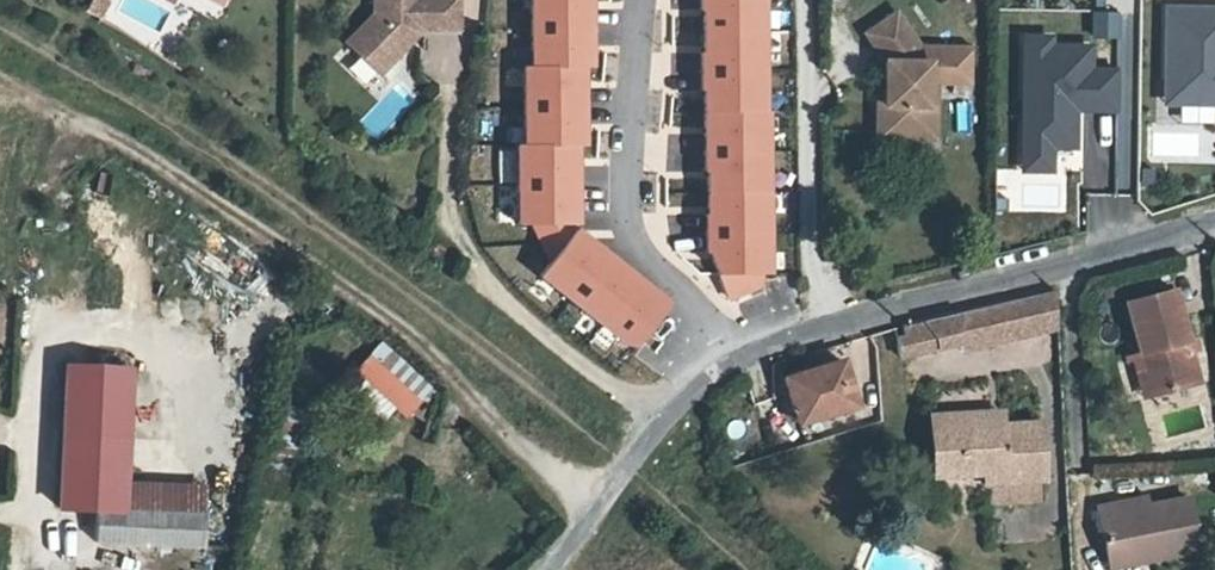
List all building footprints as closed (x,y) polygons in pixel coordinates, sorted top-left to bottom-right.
[(106,0),(94,0),(88,11),(101,19),(110,3),(106,0)] [(216,16),(221,6),(208,0),(185,0),(216,16)] [(375,15),(346,45),(379,76),(412,43),(408,39),(413,33),(421,33),(421,31),(460,30),(460,0),(374,0),(375,15)] [(597,0),(535,0),(536,67),(591,67),(598,66),(597,0)] [(711,252),(720,273),(774,273),(767,0),(705,0),(711,252)] [(878,135),(923,135),(923,103),(930,103),(930,84),(931,58),(896,8),(866,29),(886,58),(885,90),(885,101),(878,101),(878,135)] [(1166,8),(1164,103),(1214,104),(1214,9),(1166,8)] [(1094,13),(1094,36),(1118,37),(1119,13),(1094,13)] [(413,33),(408,39),(412,43),(421,33),(413,33)] [(1094,69),(1094,46),(1055,46),(1055,36),(1023,36),(1023,173),(1056,173),(1056,148),(1079,148),(1079,111),(1117,111),(1117,69),(1094,69)] [(591,145),(591,67),(536,67),(528,67),(528,145),(583,145),(591,145)] [(923,103),(923,135),(935,136),(936,84),(930,84),(930,103),(923,103)] [(1212,121),(1213,105),(1179,105),(1178,120),(1212,121)] [(583,223),(583,145),(528,145),(520,145),(520,224),(583,223)] [(675,301),(582,230),(544,278),(638,350),(675,301)] [(1051,322),(1049,285),(1003,296),(954,305),(950,326),(953,341),(1051,322)] [(1120,305),(1137,371),(1143,393),(1190,380),(1167,293),(1120,305)] [(918,312),(896,316),(898,325),(890,327),(891,345),(931,338),(930,329),(918,312)] [(346,378),(400,424),(431,388),(377,342),(346,378)] [(850,364),(794,379),(806,422),(858,409),(853,390),(856,387),(850,364)] [(61,366),(59,437),(123,439),(125,367),(61,366)] [(1143,393),(1137,371),(1127,373),(1133,396),(1143,393)] [(941,477),(989,474),(990,484),(1046,482),(1043,425),(1007,427),(1006,411),(938,415),(941,477)] [(121,483),(123,439),(59,437),(56,509),(93,510),(92,542),(200,545),(201,514),(120,511),(121,483)] [(120,511),(201,514),(202,486),(121,483),(120,511)] [(1118,503),(1099,507),(1111,564),(1201,546),(1190,494),(1119,509),(1118,503)]
